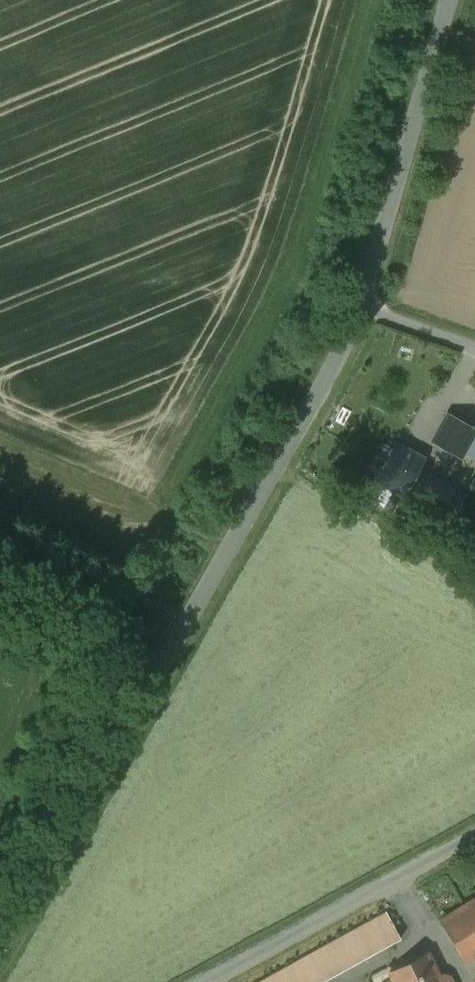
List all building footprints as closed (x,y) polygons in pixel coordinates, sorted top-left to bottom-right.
[(448,414),(432,443),(461,458),(474,433),(474,429),(448,414)] [(425,458),(396,442),(374,480),(404,496),(419,469),(425,458)] [(419,469),(404,496),(440,516),(454,490),(455,489),(419,469)] [(454,490),(440,516),(456,525),(470,499),(454,490)] [(466,962),(474,957),(474,899),(440,920),(466,962)] [(401,939),(386,911),(258,981),(322,981),(401,939)] [(385,981),(429,981),(439,977),(428,954),(382,977),(385,981)]
